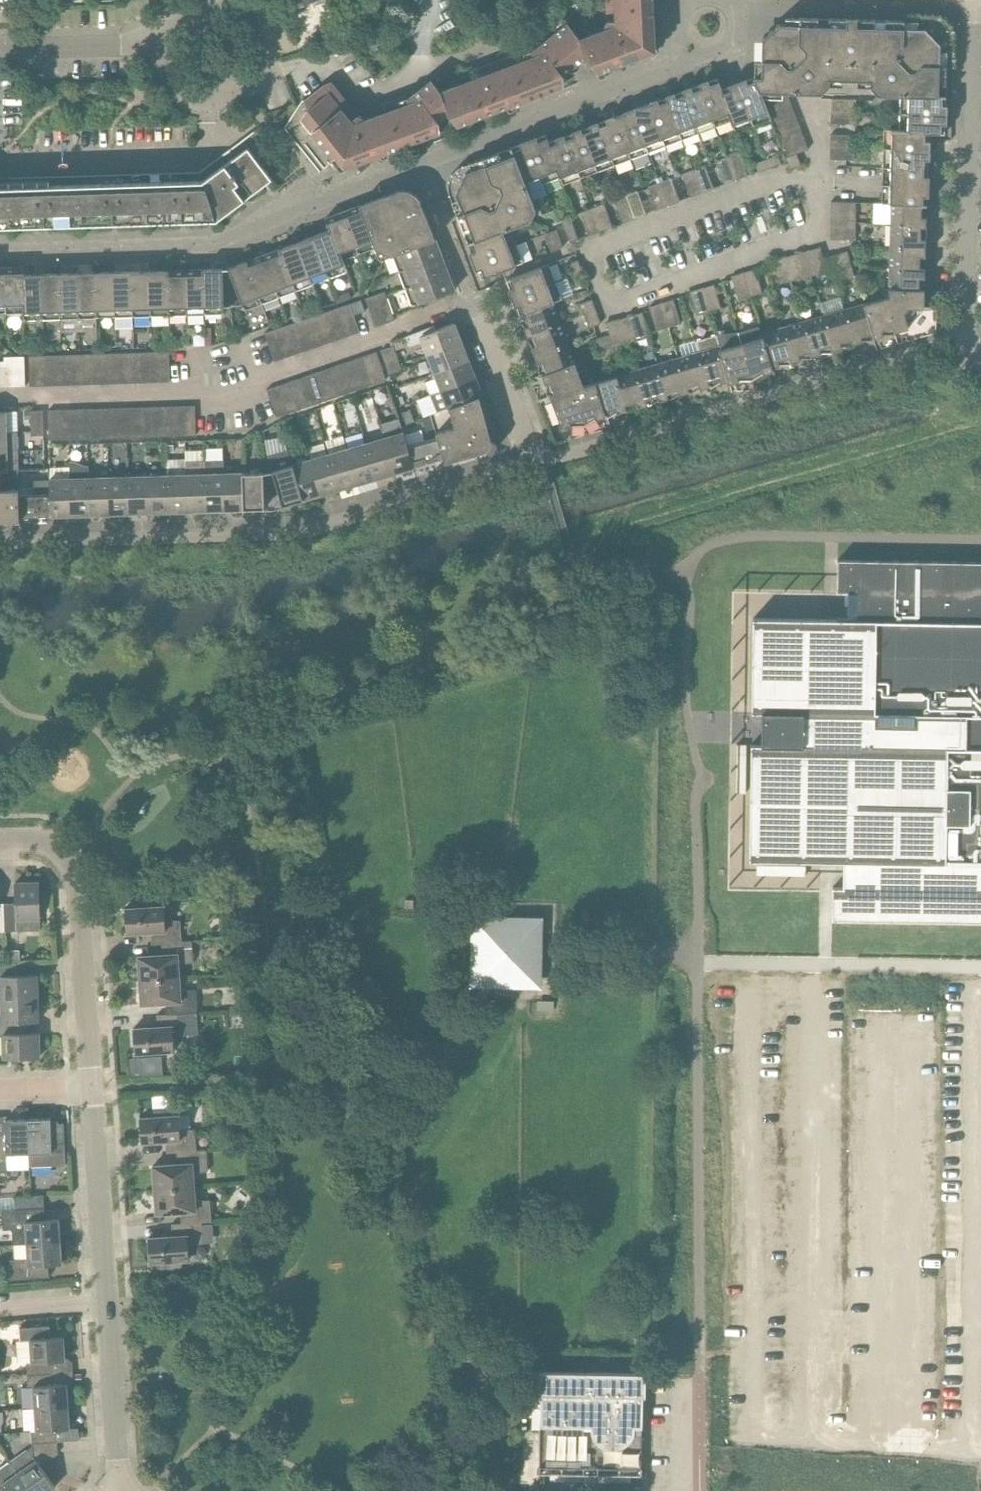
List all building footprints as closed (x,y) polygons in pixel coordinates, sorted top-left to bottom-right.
[(297,8),(321,0),(293,0),(297,8)] [(522,103),(554,89),(562,87),(576,84),(573,79),(567,81),(563,76),(587,57),(599,73),(619,65),(651,53),(650,32),(654,31),(653,0),(608,0),(607,22),(605,25),(606,29),(580,39),(568,24),(526,58),(524,54),(506,61),(478,71),(481,77),(441,92),(431,80),(402,104),(387,106),(384,107),(386,113),(364,121),(357,116),(329,84),(324,86),(305,102),(304,102),(301,120),(328,153),(332,152),(346,168),(377,156),(382,161),(393,153),(408,146),(432,136),(432,129),(450,114),(459,126),(463,130),(472,123),(472,120),(486,115),(491,122),(498,116),(496,111),(506,108),(510,112),(513,111),(522,104),(522,103)] [(850,19),(831,19),(799,18),(799,25),(779,25),(763,40),(762,60),(755,60),(754,78),(759,92),(787,93),(797,93),(821,94),(829,86),(830,80),(849,80),(870,81),(871,87),(878,95),(946,97),(948,33),(937,21),(850,19)] [(736,133),(754,126),(737,84),(722,90),(718,78),(716,79),(732,121),(736,133)] [(771,120),(768,113),(759,92),(754,78),(737,84),(754,126),(771,120)] [(715,128),(732,121),(716,79),(699,85),(715,128)] [(699,134),(715,128),(699,85),(683,92),(699,134)] [(681,140),(699,134),(683,92),(666,98),(681,140)] [(768,113),(791,104),(787,93),(759,92),(768,113)] [(900,113),(945,115),(946,97),(901,96),(900,113)] [(666,146),(681,140),(666,98),(649,104),(665,147),(666,146)] [(831,112),(856,112),(856,100),(831,99),(831,112)] [(648,153),(665,147),(649,104),(632,111),(648,153)] [(772,125),(796,116),(791,104),(768,113),(771,120),(772,125)] [(631,160),(648,153),(632,111),(615,118),(631,160)] [(831,124),(856,125),(856,112),(831,112),(831,124)] [(900,130),(945,132),(945,115),(900,113),(900,130)] [(777,136),(800,127),(796,116),(772,125),(777,136)] [(615,166),(631,160),(615,118),(599,124),(615,166)] [(597,172),(615,166),(599,124),(581,130),(597,172)] [(781,147),(804,139),(800,127),(777,136),(781,147)] [(581,179),(597,172),(581,130),(565,136),(581,179)] [(883,149),(928,150),(929,133),(945,134),(945,132),(900,130),(900,131),(884,130),(883,149)] [(563,185),(581,179),(565,136),(549,142),(546,135),(545,136),(560,178),(563,185)] [(830,148),(855,148),(855,136),(831,135),(830,148)] [(544,184),(560,178),(545,136),(528,142),(544,184)] [(54,226),(86,225),(117,224),(149,223),(180,222),(216,221),(244,200),(272,179),(263,167),(266,164),(246,137),(223,155),(200,172),(179,173),(147,174),(116,175),(84,176),(52,177),(21,178),(0,179),(0,228),(22,227),(54,226)] [(797,154),(809,150),(804,139),(781,147),(785,159),(797,154)] [(528,190),(544,184),(528,142),(512,148),(528,190)] [(536,211),(528,190),(512,148),(482,159),(485,166),(465,173),(456,193),(464,212),(457,215),(468,245),(509,229),(511,229),(531,221),(536,211)] [(830,160),(855,161),(855,148),(830,148),(830,160)] [(883,167),(928,168),(928,150),(883,149),(883,167)] [(736,181),(748,176),(739,153),(727,157),(736,181)] [(790,170),(801,165),(797,154),(785,159),(790,170)] [(770,168),(781,164),(778,155),(767,160),(770,168)] [(725,185),(736,181),(727,157),(716,162),(725,185)] [(758,172),(770,168),(767,160),(756,164),(758,172)] [(703,194),(714,189),(705,166),(694,170),(703,194)] [(883,167),(882,177),(882,193),(882,204),(892,205),(927,206),(927,195),(928,178),(928,168),(883,167)] [(691,198),(703,194),(694,170),(682,175),(691,198)] [(669,206),(680,202),(671,179),(660,183),(669,206)] [(657,211),(669,206),(660,183),(648,188),(657,211)] [(393,256),(435,239),(421,203),(420,201),(416,195),(412,193),(411,192),(405,191),(403,190),(399,191),(360,206),(376,248),(379,257),(381,259),(383,260),(393,256)] [(635,219),(647,215),(638,192),(626,196),(635,219)] [(623,224),(635,219),(626,196),(615,200),(623,224)] [(831,215),(856,216),(856,203),(831,202),(831,215)] [(601,232),(613,228),(604,204),(593,209),(601,232)] [(891,225),(926,226),(927,217),(928,217),(928,206),(927,206),(892,205),(891,225)] [(358,255),(376,248),(360,206),(343,212),(358,255)] [(590,236),(601,232),(593,209),(581,213),(590,236)] [(343,261),(358,255),(343,212),(325,219),(329,230),(343,261)] [(831,228),(856,228),(856,216),(831,215),(831,228)] [(562,220),(566,232),(575,229),(570,217),(562,220)] [(891,247),(926,248),(926,239),(927,239),(928,228),(926,228),(926,226),(891,225),(891,247)] [(831,240),(856,241),(856,228),(831,228),(831,240)] [(475,261),(517,246),(511,229),(509,229),(468,245),(475,261)] [(575,229),(566,232),(571,244),(579,241),(575,229)] [(348,272),(343,261),(329,230),(313,236),(330,279),(348,272)] [(548,244),(560,239),(557,230),(545,235),(548,244)] [(313,285),(330,279),(313,236),(297,243),(313,285)] [(399,272),(441,256),(435,239),(393,256),(399,272)] [(551,252),(563,248),(560,239),(548,244),(551,252)] [(296,292),(313,285),(297,243),(280,249),(296,292)] [(481,279),(503,271),(524,263),(517,246),(475,261),(481,279)] [(890,268),(925,269),(925,268),(926,268),(927,257),(925,257),(926,248),(891,247),(890,268)] [(815,276),(827,272),(824,258),(821,248),(808,251),(815,276)] [(279,298),(296,292),(280,249),(263,256),(279,298)] [(803,279),(815,276),(808,251),(797,254),(803,279)] [(838,264),(850,260),(847,252),(835,255),(838,264)] [(791,282),(803,279),(797,254),(785,258),(791,282)] [(840,272),(838,264),(835,255),(824,258),(827,272),(830,283),(842,280),(840,272)] [(262,305),(279,298),(263,256),(246,262),(262,305)] [(406,289),(448,273),(441,256),(399,272),(406,289)] [(779,285),(791,282),(785,258),(773,261),(779,285)] [(840,272),(852,268),(850,260),(838,264),(840,272)] [(574,275),(582,272),(578,261),(570,264),(574,275)] [(245,311),(262,305),(246,262),(228,269),(245,311)] [(513,298),(555,282),(549,265),(507,281),(513,298)] [(6,313),(23,313),(23,268),(5,268),(6,313)] [(23,321),(43,320),(41,275),(24,276),(24,268),(23,268),(23,313),(23,321)] [(842,280),(854,276),(852,268),(840,272),(842,280)] [(890,289),(924,290),(926,290),(926,279),(925,279),(925,269),(890,268),(890,289)] [(204,270),(205,315),(224,314),(223,269),(204,270)] [(750,297),(762,294),(755,269),(743,273),(750,297)] [(170,316),(188,316),(186,270),(168,271),(170,316)] [(188,316),(205,315),(204,270),(186,270),(188,316)] [(151,317),(170,316),(168,271),(149,272),(151,317)] [(115,318),(133,317),(131,272),(114,273),(115,318)] [(133,317),(151,317),(149,272),(131,272),(133,317)] [(579,287),(587,284),(582,272),(574,275),(579,287)] [(79,319),(97,318),(95,273),(77,274),(79,319)] [(97,318),(115,318),(114,273),(95,273),(97,318)] [(412,307),(454,291),(448,273),(406,289),(412,307)] [(738,301),(750,297),(743,273),(731,277),(738,301)] [(61,320),(79,319),(77,274),(59,275),(61,320)] [(43,320),(61,320),(59,275),(41,275),(43,320)] [(520,316),(552,304),(562,300),(555,282),(513,298),(520,316)] [(709,313),(722,309),(714,285),(703,288),(709,313)] [(697,316),(709,313),(703,288),(690,292),(697,316)] [(886,298),(896,332),(909,328),(907,323),(912,322),(918,313),(919,308),(924,308),(924,290),(890,289),(889,297),(886,298)] [(385,324),(395,321),(385,292),(375,296),(385,324)] [(376,327),(385,324),(375,296),(366,299),(376,327)] [(895,332),(896,332),(886,298),(865,304),(875,338),(884,335),(896,335),(895,332)] [(583,313),(595,308),(592,300),(580,305),(583,313)] [(669,328),(681,324),(674,300),(662,304),(669,328)] [(350,336),(360,333),(350,304),(340,308),(350,336)] [(527,336),(560,323),(552,304),(520,316),(520,317),(517,318),(524,327),(527,336)] [(657,332),(669,328),(662,304),(649,307),(657,332)] [(874,338),(875,338),(865,304),(844,311),(854,344),(863,342),(875,341),(874,338)] [(340,340),(350,336),(340,308),(331,311),(340,340)] [(586,321),(598,316),(595,308),(583,313),(586,321)] [(331,343),(340,340),(331,311),(322,314),(331,343)] [(853,344),(854,344),(844,311),(824,317),(833,350),(842,348),(854,347),(853,344)] [(637,341),(649,337),(642,313),(630,317),(637,341)] [(322,346),(331,343),(322,314),(312,317),(322,346)] [(589,329),(601,324),(598,316),(586,321),(589,329)] [(312,349),(322,346),(312,317),(303,321),(312,349)] [(626,344),(637,341),(630,317),(618,320),(626,344)] [(833,350),(824,317),(803,323),(812,356),(821,354),(833,353),(833,350)] [(613,348),(626,344),(618,320),(606,324),(610,336),(613,348)] [(303,352),(312,349),(303,321),(293,324),(303,352)] [(535,356),(568,344),(560,323),(527,336),(528,337),(525,338),(532,348),(535,356)] [(812,356),(803,323),(782,329),(792,362),(801,360),(813,359),(812,356)] [(294,356),(303,352),(293,324),(284,327),(294,356)] [(428,356),(462,343),(454,324),(420,337),(428,356)] [(284,359),(294,356),(284,327),(274,330),(284,359)] [(791,363),(792,362),(782,329),(760,335),(761,338),(771,368),(772,372),(773,371),(773,368),(780,366),(792,365),(791,363)] [(274,362),(284,359),(274,330),(265,334),(274,362)] [(605,350),(613,348),(610,336),(602,338),(605,350)] [(597,353),(605,350),(602,338),(594,340),(597,353)] [(764,374),(772,372),(771,368),(761,338),(742,344),(753,381),(764,374)] [(435,374),(469,361),(462,343),(428,356),(435,374)] [(543,376),(575,364),(568,344),(535,356),(538,364),(539,376),(542,375),(543,376)] [(739,381),(753,381),(742,344),(722,350),(721,347),(720,347),(728,381),(729,384),(739,381)] [(389,374),(401,370),(393,347),(381,351),(389,374)] [(721,383),(728,381),(720,347),(699,353),(709,386),(710,386),(711,389),(721,383)] [(160,383),(170,382),(169,352),(159,353),(160,383)] [(376,384),(386,381),(377,352),(366,356),(376,384)] [(130,384),(140,383),(139,353),(129,354),(130,384)] [(140,383),(150,383),(149,353),(139,353),(140,383)] [(150,383),(160,383),(159,353),(149,353),(150,383)] [(700,389),(709,386),(699,353),(678,359),(688,392),(689,392),(690,395),(700,389)] [(100,385),(110,384),(109,354),(99,355),(100,385)] [(110,384),(120,384),(119,354),(109,354),(110,384)] [(120,384),(130,384),(129,354),(119,354),(120,384)] [(70,386),(80,385),(79,355),(69,356),(70,386)] [(80,385),(90,385),(89,355),(79,355),(80,385)] [(90,385),(100,385),(99,355),(89,355),(90,385)] [(40,387),(50,386),(49,356),(39,357),(40,387)] [(50,386),(60,386),(59,356),(49,356),(50,386)] [(60,386),(70,386),(69,356),(59,356),(60,386)] [(366,387),(376,384),(366,356),(356,359),(366,387)] [(5,388),(16,387),(14,357),(4,358),(5,388)] [(16,387),(25,387),(24,357),(14,357),(16,387)] [(30,387),(40,387),(39,357),(29,357),(30,387)] [(356,391),(366,387),(356,359),(346,363),(356,391)] [(679,395),(688,392),(678,359),(657,365),(667,399),(668,398),(669,401),(679,395)] [(442,391),(476,378),(469,361),(435,374),(442,391)] [(346,394),(356,391),(346,363),(336,366),(346,394)] [(573,390),(584,386),(575,364),(543,376),(546,385),(547,396),(550,395),(550,396),(573,390)] [(657,365),(637,371),(647,405),(648,404),(649,407),(659,401),(667,399),(657,365)] [(336,398),(346,394),(336,366),(326,370),(336,398)] [(326,401),(336,398),(326,370),(317,373),(326,401)] [(638,407),(647,405),(637,371),(616,377),(626,411),(627,410),(628,413),(638,407)] [(316,404),(326,401),(317,373),(307,376),(316,404)] [(307,408),(316,404),(307,376),(297,380),(307,408)] [(617,413),(626,411),(616,377),(595,383),(605,417),(606,416),(607,419),(617,413)] [(480,399),(483,397),(476,378),(442,391),(430,395),(437,414),(449,410),(480,399)] [(297,411),(307,408),(297,380),(287,383),(297,411)] [(287,415),(297,411),(287,383),(277,386),(287,415)] [(596,419),(605,417),(595,383),(584,386),(573,390),(584,426),(585,426),(596,419)] [(277,418),(287,415),(277,386),(267,390),(277,418)] [(572,426),(584,426),(573,390),(550,396),(563,429),(572,426)] [(455,428),(494,450),(497,445),(482,436),(488,427),(480,399),(449,410),(449,411),(450,410),(455,428)] [(185,436),(196,436),(195,406),(184,407),(185,436)] [(154,437),(164,437),(163,407),(153,408),(154,437)] [(164,437),(175,437),(174,407),(163,407),(164,437)] [(175,437),(185,436),(184,407),(174,407),(175,437)] [(123,438),(133,438),(132,408),(122,409),(123,438)] [(133,438),(143,438),(142,408),(132,408),(133,438)] [(143,438),(154,437),(153,408),(142,408),(143,438)] [(91,439),(102,439),(101,409),(90,410),(91,439)] [(102,439),(112,439),(111,409),(101,409),(102,439)] [(112,439),(123,438),(122,409),(111,409),(112,439)] [(60,440),(71,440),(70,410),(59,411),(60,440)] [(71,440),(81,440),(80,410),(70,410),(71,440)] [(81,440),(91,439),(90,410),(80,410),(81,440)] [(31,436),(44,436),(43,411),(31,411),(31,436)] [(49,441),(60,440),(59,411),(48,411),(49,441)] [(406,425),(414,422),(410,411),(402,413),(406,425)] [(431,416),(423,419),(427,431),(435,429),(431,416)] [(436,433),(437,438),(444,459),(445,463),(472,455),(477,446),(492,454),(494,450),(455,428),(436,433)] [(6,450),(19,450),(18,433),(6,433),(6,431),(0,432),(0,452),(6,452),(6,450)] [(395,474),(414,468),(408,446),(404,433),(384,439),(395,474)] [(414,468),(444,459),(437,438),(408,446),(414,468)] [(376,479),(395,474),(384,439),(366,444),(376,479)] [(357,485),(376,479),(366,444),(347,450),(357,485)] [(339,490),(357,485),(347,450),(329,455),(339,490)] [(170,467),(209,466),(208,454),(191,455),(191,457),(170,458),(170,467)] [(320,495),(339,490),(329,455),(310,461),(320,495)] [(301,501),(320,495),(310,461),(291,466),(301,501)] [(283,506),(301,501),(291,466),(272,472),(283,506)] [(243,474),(244,510),(265,509),(264,473),(243,474)] [(206,511),(225,510),(224,474),(205,475),(206,511)] [(225,510),(244,510),(243,474),(224,474),(225,510)] [(187,512),(206,511),(205,475),(185,476),(187,512)] [(148,513),(168,512),(166,476),(147,477),(148,513)] [(168,512),(187,512),(185,476),(166,476),(168,512)] [(129,514),(148,513),(147,477),(128,478),(129,514)] [(90,515),(110,514),(108,478),(89,479),(90,515)] [(110,514),(129,514),(128,478),(108,478),(110,514)] [(71,516),(90,515),(89,479),(70,480),(71,516)] [(51,516),(71,516),(70,480),(49,480),(50,494),(51,516)] [(19,495),(19,490),(0,491),(0,522),(20,521),(20,517),(19,495)] [(20,517),(51,516),(50,494),(19,495),(20,517)] [(750,861),(820,862),(844,862),(843,889),(833,888),(832,890),(832,921),(869,921),(980,923),(980,563),(838,561),(837,591),(837,618),(754,616),(752,713),(762,713),(762,741),(762,745),(752,745),(750,861)] [(733,745),(732,793),(746,793),(747,745),(733,745)] [(754,880),(802,880),(803,866),(755,866),(754,880)] [(4,904),(5,932),(41,931),(39,882),(16,883),(16,903),(4,904)] [(162,944),(183,942),(181,922),(167,923),(166,907),(125,909),(127,934),(151,932),(152,944),(162,944)] [(483,976),(531,977),(532,929),(484,928),(483,976)] [(140,981),(177,978),(176,960),(191,958),(190,941),(183,942),(162,944),(163,956),(138,957),(140,981)] [(38,998),(38,975),(17,976),(17,964),(0,964),(0,988),(2,988),(2,1000),(38,998)] [(167,1015),(197,1013),(196,993),(178,994),(177,978),(140,981),(142,1005),(166,1003),(167,1015)] [(19,1034),(19,1022),(39,1022),(38,998),(2,1000),(2,1022),(0,1023),(0,1035),(3,1035),(19,1034)] [(135,1054),(175,1051),(174,1035),(189,1034),(189,1025),(198,1024),(197,1013),(167,1015),(157,1016),(158,1028),(134,1029),(135,1054)] [(19,1034),(3,1035),(4,1058),(40,1057),(39,1033),(19,1034)] [(163,1055),(141,1056),(141,1072),(164,1071),(163,1055)] [(177,1153),(208,1150),(207,1149),(197,1150),(196,1130),(181,1131),(180,1116),(140,1119),(142,1143),(166,1141),(167,1153),(177,1153)] [(28,1120),(30,1154),(30,1168),(66,1167),(64,1124),(51,1124),(51,1119),(28,1120)] [(30,1154),(28,1120),(5,1120),(6,1134),(0,1134),(0,1173),(8,1172),(8,1170),(30,1170),(30,1168),(30,1154)] [(155,1190),(195,1188),(194,1170),(209,1169),(208,1150),(177,1153),(178,1165),(153,1166),(155,1190)] [(182,1224),(202,1223),(202,1222),(213,1222),(211,1201),(195,1202),(195,1188),(155,1190),(157,1214),(181,1212),(182,1224)] [(15,1210),(45,1208),(44,1196),(15,1198),(15,1210)] [(27,1244),(60,1242),(59,1220),(46,1220),(45,1208),(15,1210),(4,1211),(6,1231),(15,1230),(16,1245),(27,1244)] [(150,1263),(189,1260),(190,1260),(189,1245),(204,1244),(212,1243),(212,1226),(203,1226),(202,1223),(182,1224),(172,1225),(173,1237),(148,1239),(150,1263)] [(13,1280),(24,1279),(50,1277),(49,1265),(62,1264),(60,1242),(27,1244),(28,1260),(11,1261),(13,1280)] [(28,1375),(53,1373),(52,1361),(65,1361),(63,1337),(51,1338),(50,1326),(20,1328),(21,1340),(30,1340),(32,1362),(27,1363),(28,1375)] [(23,1410),(68,1407),(67,1384),(53,1385),(53,1373),(28,1375),(28,1388),(21,1388),(23,1410)] [(642,1475),(643,1425),(643,1395),(625,1395),(625,1390),(626,1389),(628,1389),(629,1389),(630,1388),(630,1387),(631,1386),(631,1385),(631,1384),(631,1382),(631,1381),(630,1380),(630,1379),(629,1379),(628,1378),(627,1378),(625,1378),(585,1377),(585,1373),(541,1373),(540,1423),(540,1474),(642,1475)] [(32,1444),(57,1442),(57,1430),(70,1429),(68,1407),(23,1410),(24,1432),(31,1431),(32,1444)] [(32,1444),(32,1447),(24,1453),(10,1462),(31,1490),(50,1490),(56,1487),(41,1466),(58,1454),(57,1442),(32,1444)] [(10,1462),(0,1469),(0,1490),(31,1490),(10,1462)]
